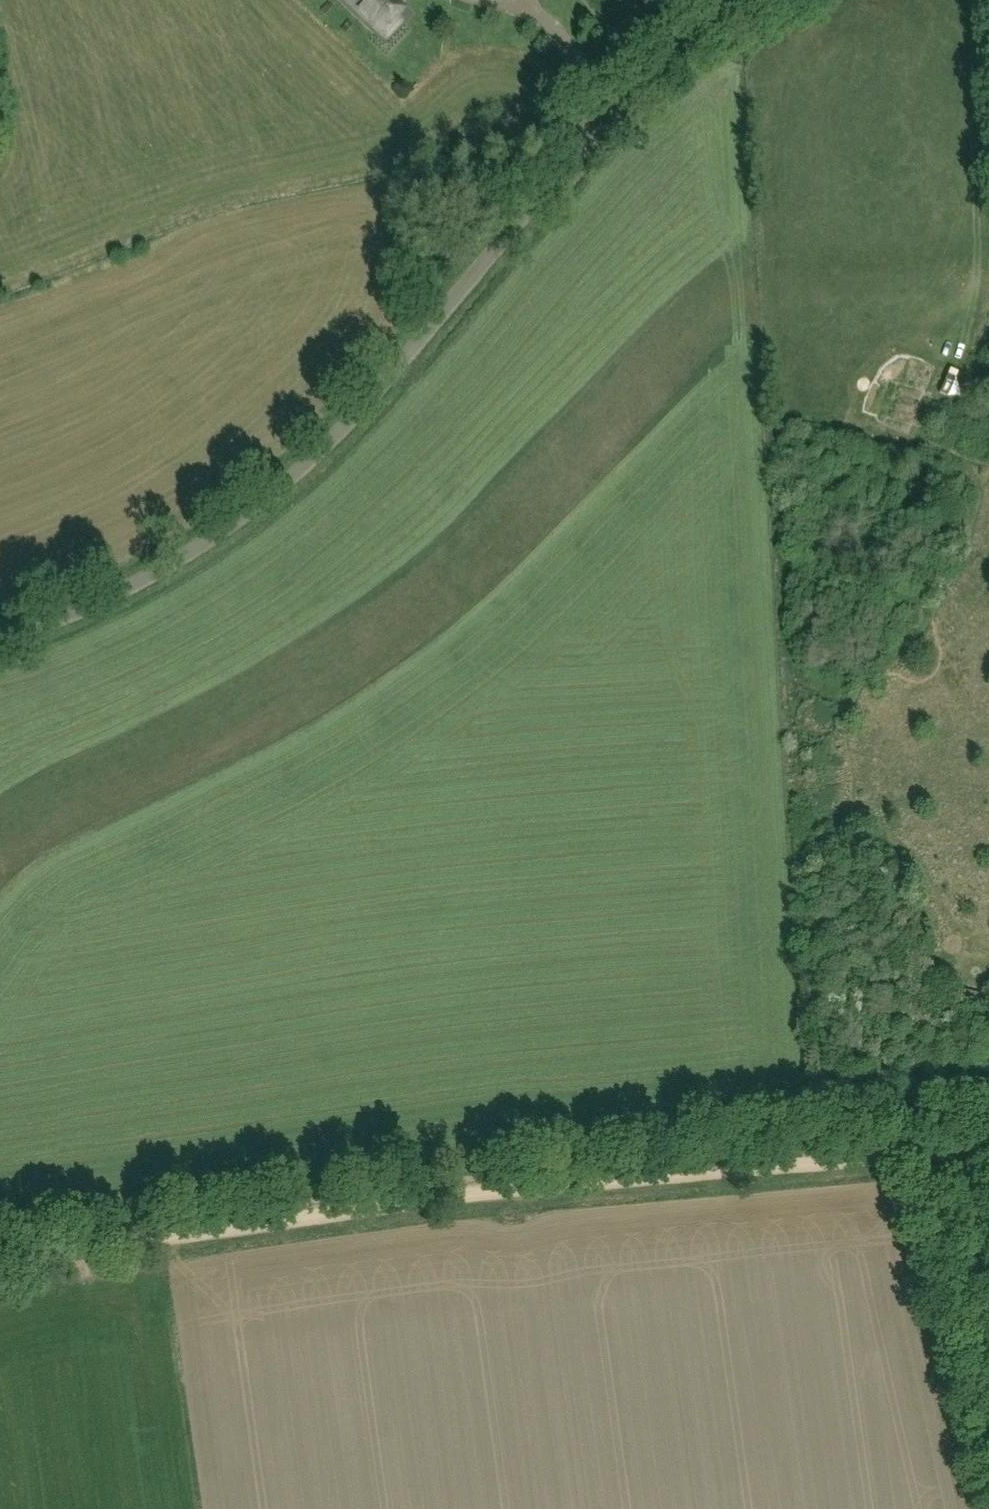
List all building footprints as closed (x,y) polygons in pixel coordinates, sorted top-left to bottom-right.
[(363,5),(358,11),(386,38),(402,20),(399,17),(405,10),(395,0),(357,0),(363,5)]
